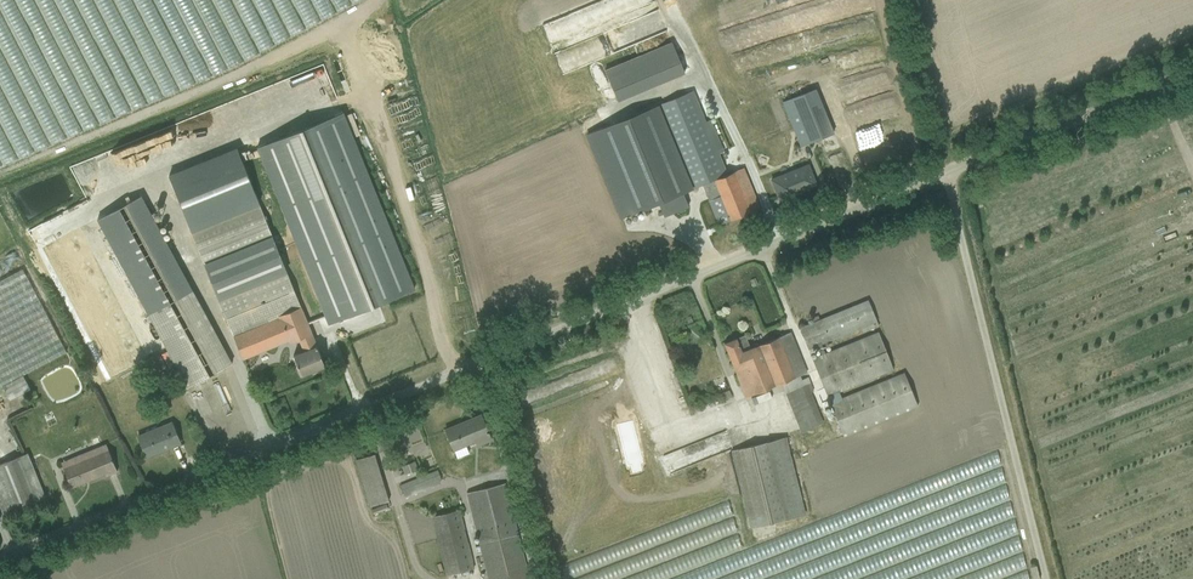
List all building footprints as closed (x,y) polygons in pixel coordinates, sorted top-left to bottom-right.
[(622,102),(691,77),(679,43),(610,68),(622,102)] [(803,147),(837,137),(823,90),(789,100),(803,147)] [(698,91),(661,106),(694,190),(731,176),(698,91)] [(720,140),(721,150),(736,149),(735,139),(720,140)] [(672,148),(651,153),(653,162),(674,157),(672,148)] [(808,166),(766,181),(772,203),(816,187),(808,166)] [(720,179),(733,221),(764,212),(750,170),(720,179)] [(719,182),(708,186),(711,198),(723,195),(719,182)] [(265,204),(189,236),(209,276),(287,243),(265,204)] [(128,250),(133,262),(175,244),(170,232),(128,250)] [(317,242),(213,288),(229,342),(298,312),(305,318),(342,306),(317,242)] [(0,283),(0,386),(65,355),(21,272),(0,283)] [(183,277),(133,302),(182,390),(230,366),(183,277)] [(366,306),(374,322),(417,303),(409,287),(366,306)] [(824,338),(827,345),(883,326),(874,301),(812,322),(818,340),(824,338)] [(279,362),(293,382),(321,374),(298,312),(229,342),(237,363),(291,341),(296,352),(279,362)] [(884,332),(831,351),(830,348),(815,353),(831,397),(899,372),(884,332)] [(731,339),(715,343),(725,372),(729,370),(740,400),(780,385),(760,342),(737,351),(731,339)] [(646,391),(655,388),(647,359),(638,362),(646,391)] [(912,375),(836,398),(848,435),(923,412),(912,375)] [(721,395),(724,403),(737,398),(733,389),(721,395)] [(15,410),(10,400),(0,405),(0,418),(15,410)] [(436,437),(452,456),(488,444),(479,420),(436,437)] [(128,441),(137,462),(184,442),(175,421),(128,441)] [(661,452),(676,445),(669,428),(654,435),(661,452)] [(669,476),(705,463),(703,459),(730,449),(724,434),(697,443),(698,445),(662,457),(669,476)] [(753,529),(809,518),(793,439),(737,450),(753,529)] [(107,440),(49,461),(59,486),(117,467),(107,440)] [(23,455),(0,465),(0,518),(44,500),(23,455)] [(410,497),(445,484),(440,471),(405,485),(410,497)] [(463,494),(486,578),(526,578),(503,486),(463,494)] [(460,509),(426,515),(441,575),(474,569),(460,509)]
